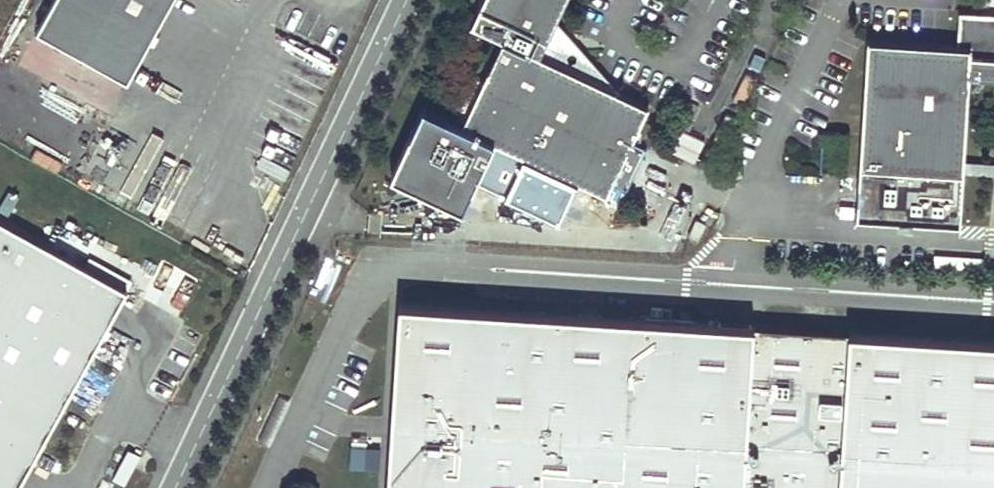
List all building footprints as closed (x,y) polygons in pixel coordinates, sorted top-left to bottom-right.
[(37,30),(128,80),(172,0),(54,0),(37,30)] [(469,26),(500,40),(459,126),(420,108),(388,176),(460,210),(477,174),(535,201),(550,170),(604,195),(646,106),(609,92),(538,56),(564,0),(481,0),(469,26)] [(968,48),(967,56),(993,58),(993,24),(969,23),(968,48)] [(967,56),(968,48),(866,42),(855,218),(956,224),(966,75),(993,77),(993,58),(967,56)] [(0,222),(0,487),(23,487),(130,293),(0,222)] [(394,301),(382,487),(993,487),(993,339),(394,301)] [(350,466),(380,466),(380,442),(350,442),(350,466)]
